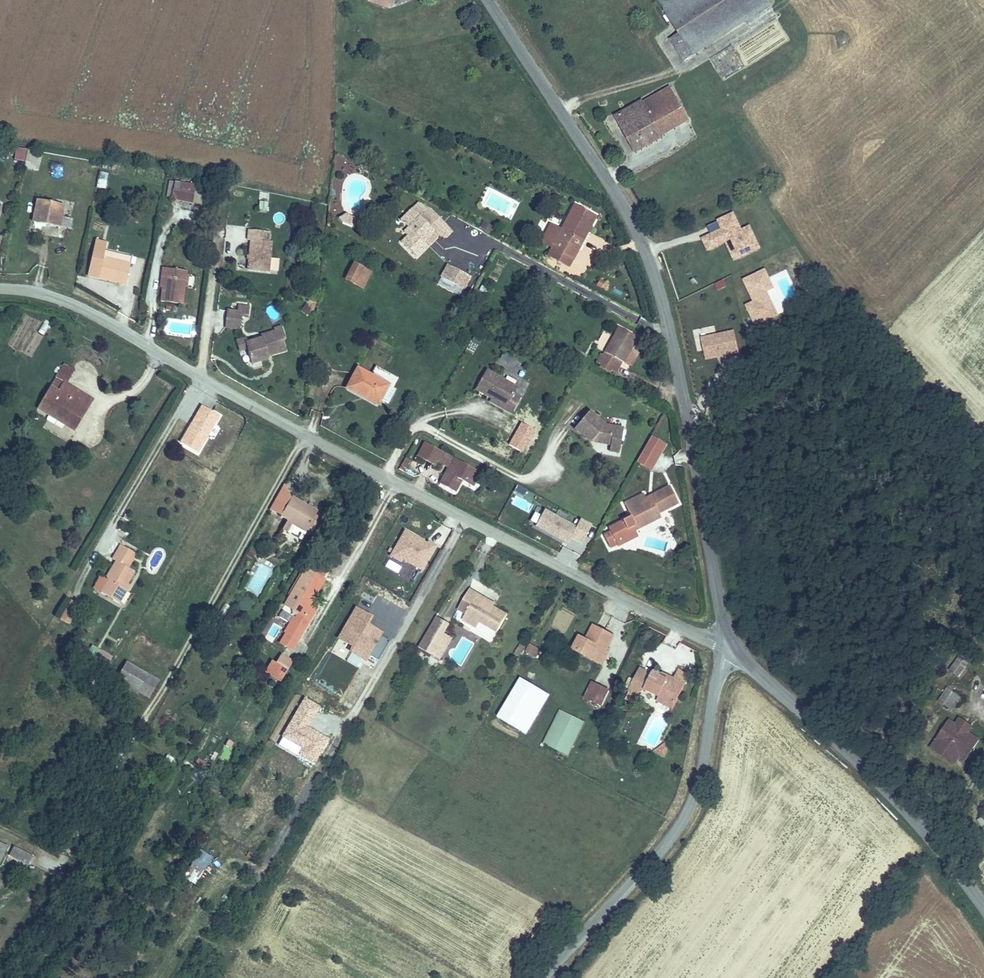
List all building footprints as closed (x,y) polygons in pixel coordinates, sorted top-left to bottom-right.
[(768,0),(660,0),(681,34),(694,53),(771,4),(768,0)] [(681,34),(672,40),(684,59),(694,53),(681,34)] [(670,85),(614,116),(634,151),(690,120),(670,85)] [(30,147),(26,164),(40,167),(43,150),(30,147)] [(676,168),(687,162),(680,151),(670,157),(676,168)] [(343,155),(338,168),(352,174),(357,161),(343,155)] [(105,188),(108,172),(99,170),(96,186),(105,188)] [(197,192),(177,187),(174,203),(194,207),(197,192)] [(417,254),(428,243),(424,239),(434,228),(438,232),(446,234),(453,227),(431,207),(418,200),(411,207),(419,214),(409,226),(404,230),(408,234),(402,240),(417,254)] [(39,207),(35,228),(63,233),(65,223),(67,213),(62,212),(58,208),(55,208),(51,207),(48,208),(45,209),(39,207)] [(401,218),(409,226),(419,214),(411,207),(401,218)] [(340,217),(345,222),(355,227),(359,220),(350,215),(347,211),(340,217)] [(732,260),(761,250),(751,223),(741,227),(735,211),(714,219),(717,227),(700,233),(706,251),(726,243),(732,260)] [(568,237),(558,255),(578,266),(601,223),(581,213),(568,237)] [(75,225),(65,223),(63,233),(73,235),(75,225)] [(249,267),(271,270),(271,268),(272,256),(273,242),(270,241),(272,231),(249,228),(248,237),(252,237),(249,267)] [(424,239),(428,243),(438,232),(434,228),(424,239)] [(558,255),(568,237),(559,232),(549,251),(558,255)] [(123,257),(95,252),(91,273),(119,278),(121,269),(123,257)] [(578,266),(558,255),(554,262),(575,273),(578,266)] [(280,257),(272,256),(271,268),(279,268),(280,257)] [(355,279),(364,284),(372,269),(356,260),(349,273),(356,276),(355,279)] [(448,277),(455,264),(448,260),(441,273),(448,277)] [(470,272),(455,264),(448,277),(452,279),(450,284),(455,287),(458,282),(463,285),(470,272)] [(752,300),(745,303),(754,324),(779,314),(768,289),(774,287),(766,268),(742,277),(752,300)] [(132,271),(121,269),(119,278),(130,281),(132,271)] [(184,312),(187,295),(188,286),(189,277),(167,274),(166,283),(170,283),(169,294),(167,309),(184,312)] [(607,288),(608,281),(598,279),(596,286),(607,288)] [(250,304),(240,303),(239,308),(229,306),(227,315),(242,317),(243,312),(249,313),(250,304)] [(242,317),(227,315),(226,325),(240,328),(242,317)] [(262,333),(248,337),(246,331),(236,334),(239,344),(249,341),(253,356),(268,352),(267,349),(287,344),(284,333),(286,332),(283,320),(274,322),(276,327),(262,331),(262,333)] [(607,348),(624,358),(626,359),(635,342),(639,334),(620,324),(607,348)] [(699,336),(705,360),(740,352),(734,328),(699,336)] [(626,359),(632,362),(641,345),(635,342),(626,359)] [(602,352),(622,362),(624,358),(607,348),(605,347),(602,352)] [(618,369),(622,362),(602,352),(599,358),(618,369)] [(70,364),(57,389),(66,394),(70,387),(79,369),(70,364)] [(359,364),(348,384),(363,392),(366,387),(385,396),(392,380),(359,364)] [(488,365),(477,384),(493,393),(508,402),(506,404),(514,408),(523,392),(516,388),(519,382),(488,365)] [(66,394),(57,389),(44,412),(73,427),(83,407),(92,411),(97,402),(70,387),(66,394)] [(493,393),(492,396),(506,404),(508,402),(493,393)] [(83,407),(73,427),(81,431),(92,411),(83,407)] [(607,421),(592,408),(576,425),(592,439),(622,444),(626,424),(607,421)] [(668,443),(652,434),(636,461),(653,471),(668,443)] [(445,459),(446,458),(427,449),(419,463),(438,473),(441,467),(445,459)] [(456,465),(445,459),(441,467),(452,473),(456,465)] [(475,494),(484,479),(456,465),(452,473),(444,491),(459,499),(465,488),(475,494)] [(679,501),(669,482),(655,490),(653,495),(648,498),(643,490),(625,500),(635,518),(641,528),(663,516),(661,511),(679,501)] [(315,516),(291,502),(281,520),(288,524),(279,539),(296,549),(315,516)] [(537,507),(530,523),(535,525),(541,509),(537,507)] [(641,528),(635,518),(618,529),(623,538),(641,528)] [(594,528),(584,522),(577,534),(588,540),(594,528)] [(404,527),(389,554),(422,572),(436,545),(404,527)] [(127,606),(135,594),(131,591),(134,585),(141,572),(136,569),(142,558),(130,551),(124,562),(126,564),(116,582),(119,584),(112,598),(127,606)] [(315,561),(310,571),(327,580),(333,570),(315,561)] [(327,580),(310,571),(305,579),(304,579),(287,611),(299,618),(297,621),(300,623),(285,650),(294,655),(315,617),(310,614),(324,589),(322,589),(327,580)] [(476,598),(467,593),(456,612),(464,617),(478,626),(495,635),(505,618),(491,610),(474,600),(476,598)] [(69,598),(59,619),(68,624),(79,603),(69,598)] [(476,598),(474,600),(491,610),(493,608),(476,598)] [(354,605),(335,645),(376,664),(388,639),(381,635),(383,630),(368,623),(372,613),(354,605)] [(474,632),(478,626),(464,617),(460,623),(474,632)] [(446,627),(433,620),(428,628),(441,636),(446,627)] [(441,636),(428,628),(427,631),(415,650),(428,658),(441,636)] [(567,656),(591,669),(598,658),(602,660),(610,645),(591,633),(582,648),(574,644),(567,656)] [(449,641),(441,636),(428,658),(436,662),(449,641)] [(529,643),(524,652),(534,658),(540,648),(529,643)] [(218,661),(234,663),(235,656),(220,654),(218,661)] [(591,669),(597,672),(604,661),(602,660),(598,658),(591,669)] [(288,668),(278,662),(268,679),(279,685),(288,668)] [(162,686),(128,667),(118,685),(151,704),(162,686)] [(551,694),(521,676),(498,716),(528,734),(551,694)] [(661,693),(653,689),(653,688),(654,687),(654,686),(654,685),(653,684),(653,683),(652,682),(651,682),(650,681),(649,681),(648,681),(646,681),(645,682),(644,683),(644,684),(635,680),(621,711),(628,714),(629,712),(633,705),(645,702),(658,708),(656,712),(673,720),(688,688),(673,680),(667,692),(662,690),(661,693)] [(598,697),(586,691),(579,707),(590,713),(598,697)] [(276,746),(314,765),(328,736),(308,727),(319,704),(301,695),(276,746)] [(598,697),(590,713),(597,716),(604,700),(598,697)] [(952,725),(962,713),(946,701),(937,713),(952,725)] [(633,705),(629,712),(638,717),(642,709),(633,705)] [(585,722),(560,709),(542,743),(567,756),(585,722)] [(968,736),(954,728),(950,734),(964,743),(968,736)] [(950,734),(945,731),(932,753),(957,768),(964,772),(977,751),(964,743),(950,734)] [(665,752),(655,764),(664,772),(672,763),(665,752)] [(204,767),(206,761),(197,758),(195,765),(204,767)] [(197,884),(211,855),(197,848),(183,877),(197,884)] [(13,855),(0,849),(0,868),(5,871),(13,855)] [(37,866),(18,855),(15,861),(34,872),(37,866)]
